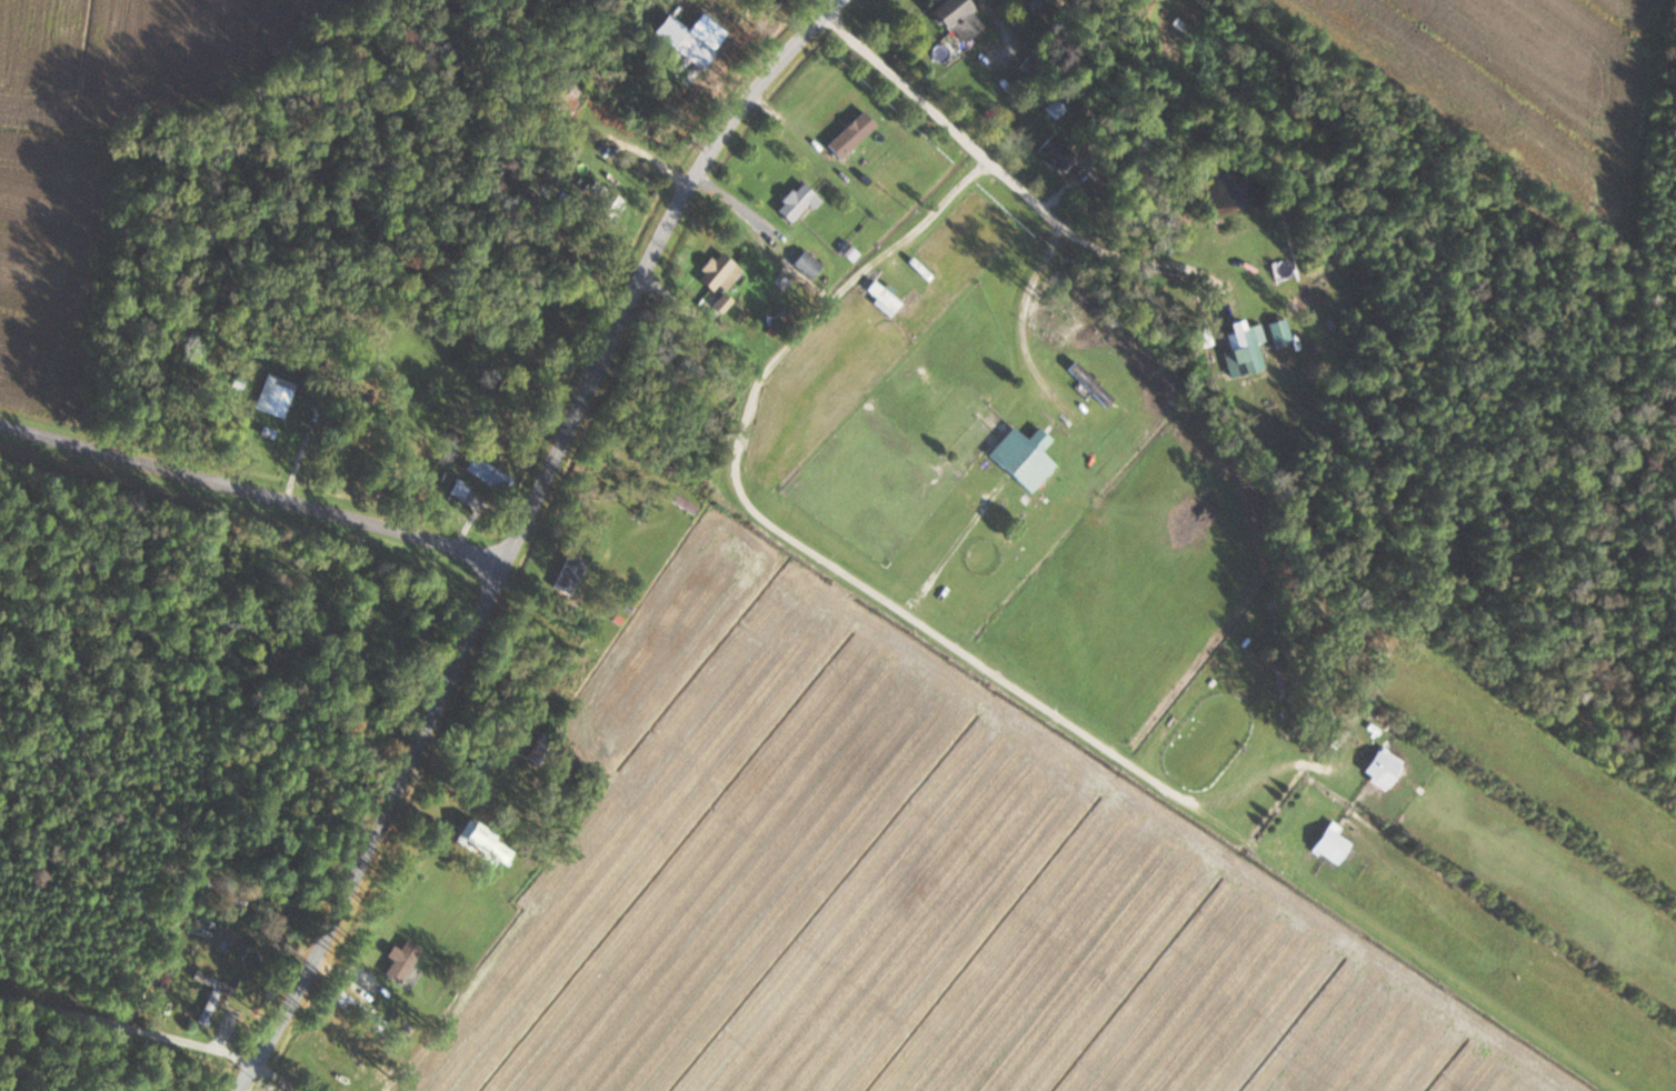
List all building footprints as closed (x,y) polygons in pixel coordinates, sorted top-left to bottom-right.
[(688,6),(683,0),(677,5),(682,11),(688,6)] [(961,0),(926,0),(930,6),(928,7),(956,45),(981,27),(961,0)] [(650,32),(673,50),(660,67),(684,86),(725,34),(700,14),(695,21),(703,28),(696,38),(664,13),(650,32)] [(569,109),(582,95),(565,80),(552,94),(569,109)] [(874,124),(860,110),(824,145),(838,159),(874,124)] [(1075,157),(1048,134),(1035,149),(1062,172),(1075,157)] [(611,219),(624,203),(593,179),(580,195),(611,219)] [(772,207),(787,223),(816,198),(801,181),(772,207)] [(809,278),(820,264),(801,250),(790,265),(809,278)] [(701,283),(710,291),(717,283),(723,288),(740,270),(725,256),(718,263),(710,255),(697,269),(706,278),(701,283)] [(882,289),(888,281),(878,272),(864,291),(892,312),(900,302),(882,289)] [(1266,324),(1274,344),(1290,338),(1282,318),(1266,324)] [(1252,325),(1242,327),(1240,319),(1222,324),(1236,375),(1264,367),(1252,325)] [(1189,332),(1194,350),(1212,344),(1206,326),(1189,332)] [(280,418),(294,383),(266,372),(252,407),(280,418)] [(1053,464),(1038,452),(1049,439),(1036,427),(1025,439),(1010,426),(985,455),(1029,492),(1053,464)] [(462,469),(499,492),(508,477),(471,454),(462,469)] [(1361,771),(1385,788),(1400,767),(1376,750),(1361,771)] [(453,843),(494,865),(497,861),(504,864),(514,847),(465,821),(453,843)] [(398,949),(391,945),(382,960),(404,974),(419,949),(404,939),(398,949)] [(227,994),(231,987),(195,970),(192,978),(210,987),(194,1020),(204,1024),(220,990),(227,994)] [(382,1022),(337,991),(330,1001),(375,1032),(382,1022)]
